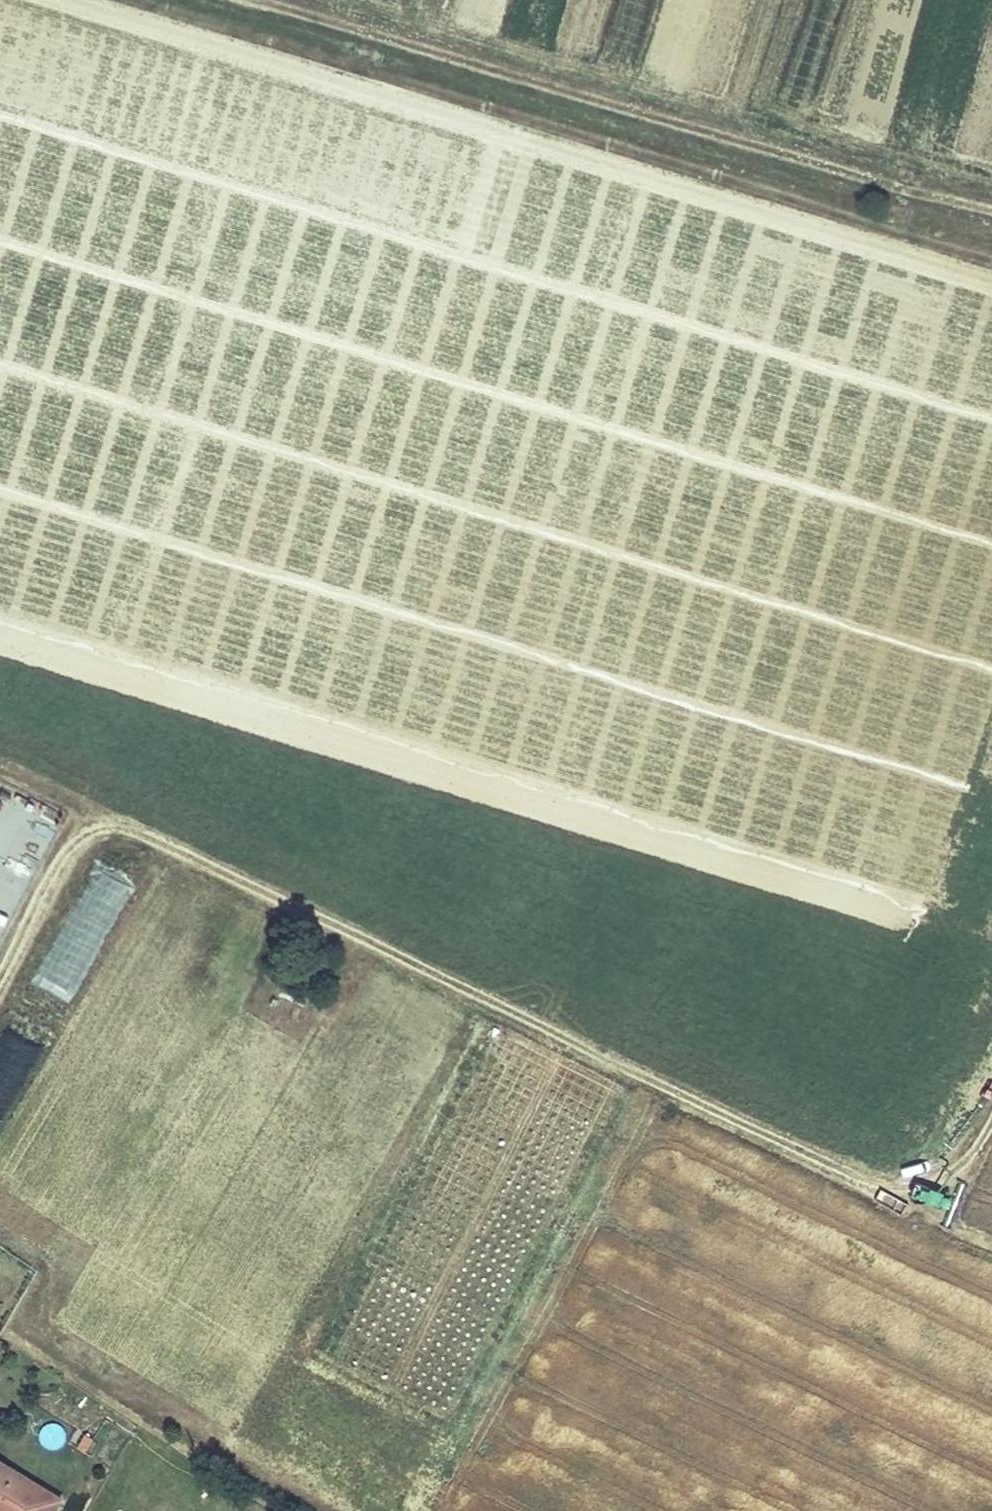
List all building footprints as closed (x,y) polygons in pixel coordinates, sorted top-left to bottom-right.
[(581,0),(545,0),(536,30),(570,39),(581,0)] [(45,1492),(0,1464),(0,1510),(33,1510),(45,1492)] [(59,1500),(45,1492),(33,1510),(52,1510),(59,1500)]
